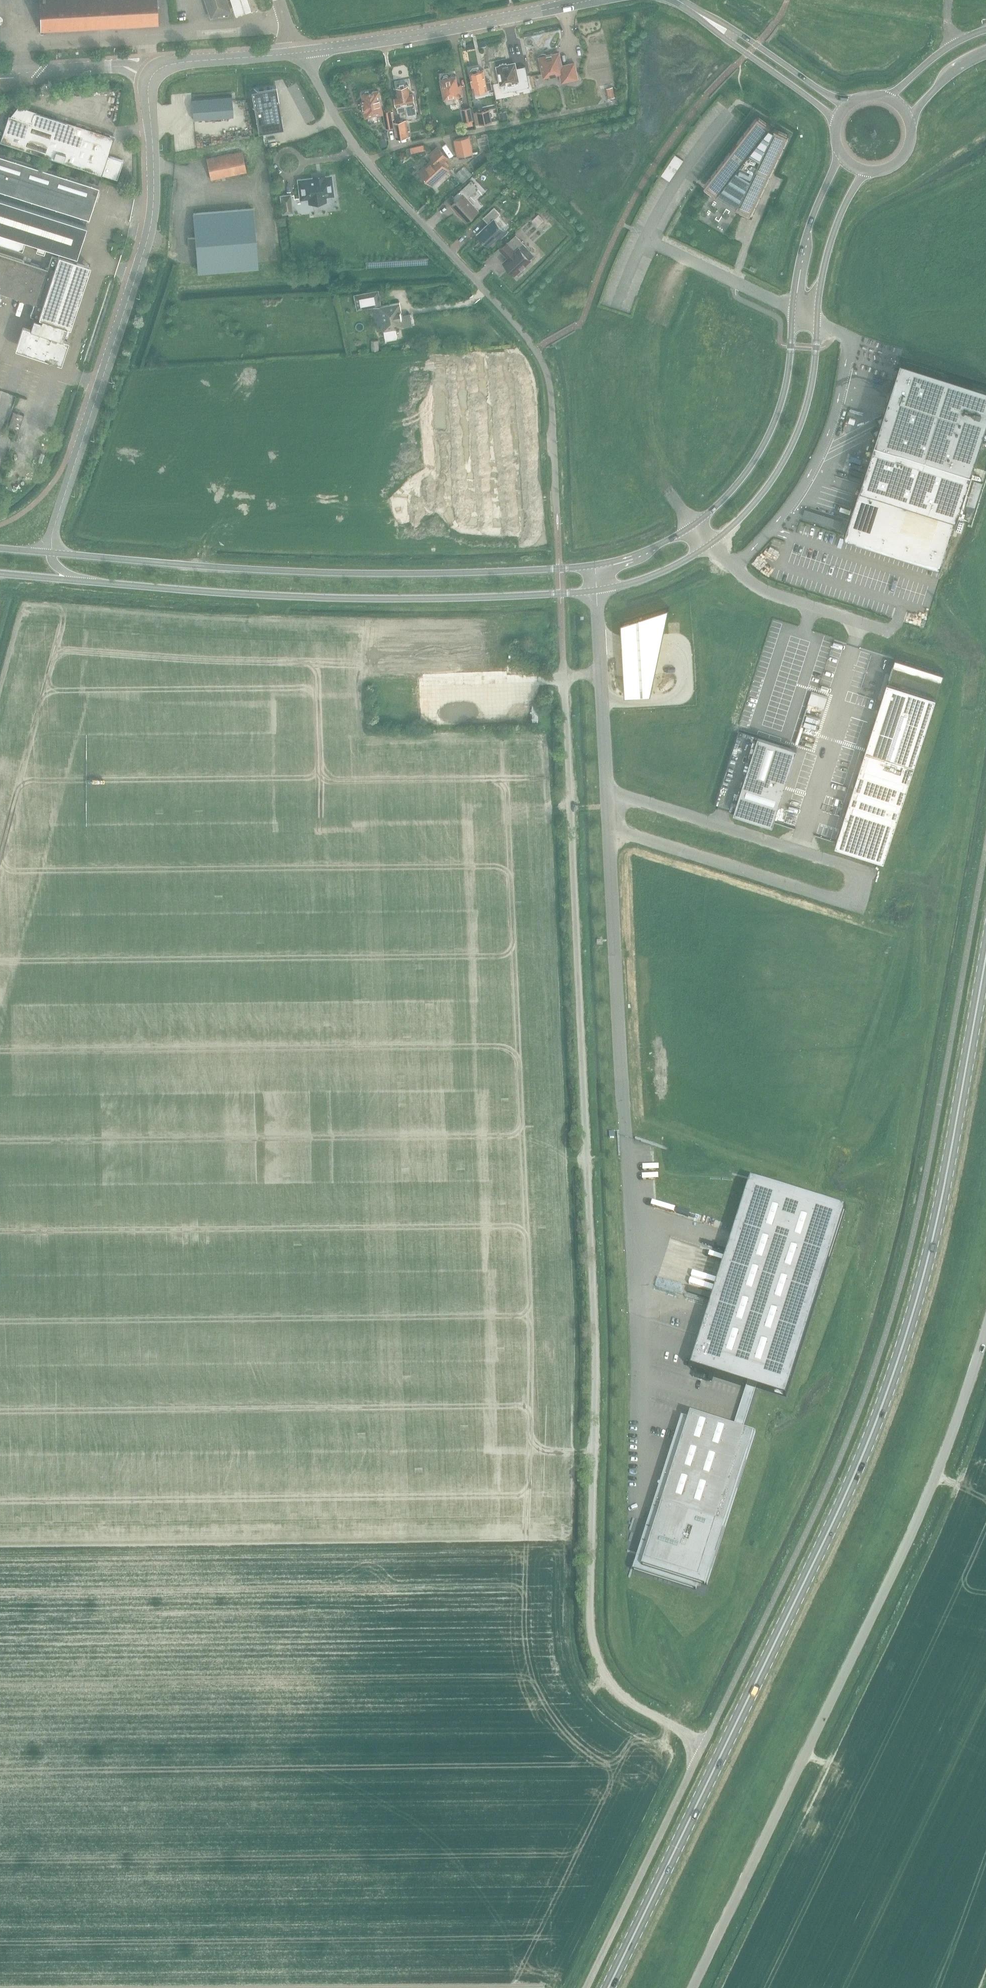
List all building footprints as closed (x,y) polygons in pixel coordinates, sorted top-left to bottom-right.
[(41,30),(157,24),(156,0),(40,0),(41,30)] [(225,16),(225,12),(230,10),(226,0),(205,0),(211,17),(217,15),(217,16),(225,16)] [(235,14),(251,9),(247,0),(231,0),(235,14)] [(599,12),(583,16),(585,25),(601,21),(599,12)] [(574,62),(562,65),(559,52),(547,55),(545,54),(543,53),(541,54),(539,55),(538,57),(538,59),(538,61),(539,63),(541,64),(544,76),(560,73),(562,82),(578,78),(574,62)] [(514,62),(507,64),(506,62),(503,62),(499,64),(500,65),(498,66),(498,69),(497,69),(498,73),(499,73),(501,82),(507,81),(508,87),(517,85),(517,86),(525,85),(522,70),(516,71),(514,62)] [(484,69),(478,70),(476,68),(472,69),(472,71),(470,72),(474,91),(492,88),(490,81),(486,81),(484,69)] [(456,74),(449,76),(447,74),(443,75),(443,77),(441,78),(445,96),(446,96),(447,100),(454,99),(454,97),(457,97),(456,94),(462,93),(460,84),(458,84),(456,74)] [(616,80),(609,81),(611,92),(618,91),(616,80)] [(413,93),(410,93),(408,84),(397,87),(398,95),(395,96),(397,103),(396,103),(398,111),(407,109),(408,114),(417,112),(413,93)] [(258,131),(283,127),(276,85),(251,90),(258,131)] [(367,114),(382,111),(378,90),(370,91),(369,90),(365,91),(364,93),(363,93),(364,99),(362,99),(364,108),(366,108),(367,114)] [(192,99),(193,119),(233,116),(232,96),(192,99)] [(462,108),(464,121),(472,120),(470,107),(462,108)] [(0,140),(109,176),(117,179),(123,160),(107,155),(113,135),(36,110),(32,121),(8,114),(0,140)] [(383,111),(386,128),(394,126),(391,110),(383,111)] [(476,111),(478,123),(484,122),(482,110),(476,111)] [(758,115),(704,184),(716,193),(717,193),(719,190),(738,202),(736,206),(737,206),(750,212),(764,183),(765,182),(769,172),(788,133),(774,127),(770,124),(758,115)] [(394,121),(397,137),(407,135),(404,119),(394,121)] [(455,138),(458,155),(472,153),(469,136),(455,138)] [(419,171),(432,184),(449,168),(443,161),(448,157),(438,146),(429,154),(433,158),(419,171)] [(679,149),(674,156),(681,161),(686,154),(679,149)] [(207,158),(211,178),(246,171),(242,151),(207,158)] [(22,248),(25,238),(38,243),(36,250),(44,253),(46,245),(76,255),(86,224),(85,224),(87,216),(88,217),(98,186),(0,154),(0,241),(22,248)] [(315,179),(300,181),(302,198),(309,197),(310,200),(325,199),(324,195),(332,194),(330,177),(323,178),(315,179)] [(456,201),(451,205),(466,221),(479,209),(467,197),(478,188),(471,181),(453,197),(456,201)] [(282,196),(283,212),(291,211),(290,195),(282,196)] [(489,222),(477,233),(489,245),(498,236),(500,238),(507,232),(494,218),(500,213),(494,207),(484,217),(489,222)] [(198,271),(258,266),(253,208),(193,213),(195,237),(188,238),(189,247),(196,247),(198,271)] [(538,214),(532,219),(538,225),(544,220),(538,214)] [(508,257),(503,261),(515,274),(517,272),(519,274),(524,269),(522,267),(530,259),(522,250),(527,246),(516,235),(500,249),(508,257)] [(44,308),(41,319),(34,316),(30,326),(23,324),(15,347),(30,352),(29,353),(57,362),(57,361),(62,362),(69,339),(65,338),(66,335),(64,335),(86,266),(52,255),(49,266),(0,250),(0,293),(44,308)] [(89,262),(87,269),(94,271),(95,264),(89,262)] [(367,292),(369,304),(380,302),(378,290),(367,292)] [(410,315),(402,316),(399,302),(374,307),(378,330),(385,329),(387,339),(397,337),(396,327),(412,324),(410,315)] [(371,340),(372,350),(380,349),(379,339),(371,340)] [(844,532),(941,564),(985,423),(985,384),(901,356),(897,368),(895,368),(893,374),(895,376),(844,532)] [(492,378),(473,378),(473,403),(492,403),(492,378)] [(9,425),(19,429),(24,413),(14,410),(9,425)] [(447,439),(452,436),(447,428),(447,423),(456,424),(456,417),(437,417),(436,476),(443,476),(443,480),(472,480),(475,484),(491,484),(495,482),(495,474),(500,471),(500,436),(496,430),(499,428),(499,417),(470,417),(470,423),(466,423),(466,429),(472,429),(472,450),(450,450),(447,444),(447,439)] [(535,563),(533,557),(527,558),(525,553),(515,556),(519,568),(535,563)] [(668,606),(620,621),(625,694),(650,692),(668,606)] [(895,657),(835,845),(884,860),(944,671),(895,655),(895,657)] [(797,747),(758,734),(734,812),(773,824),(797,747)] [(644,1566),(699,1583),(707,1555),(715,1557),(755,1432),(743,1428),(757,1388),(784,1397),(843,1212),(834,1210),(834,1207),(751,1181),(691,1369),(746,1387),(734,1425),(692,1412),(644,1566)] [(681,1240),(668,1237),(660,1269),(704,1280),(712,1249),(707,1248),(709,1240),(683,1233),(681,1240)]
